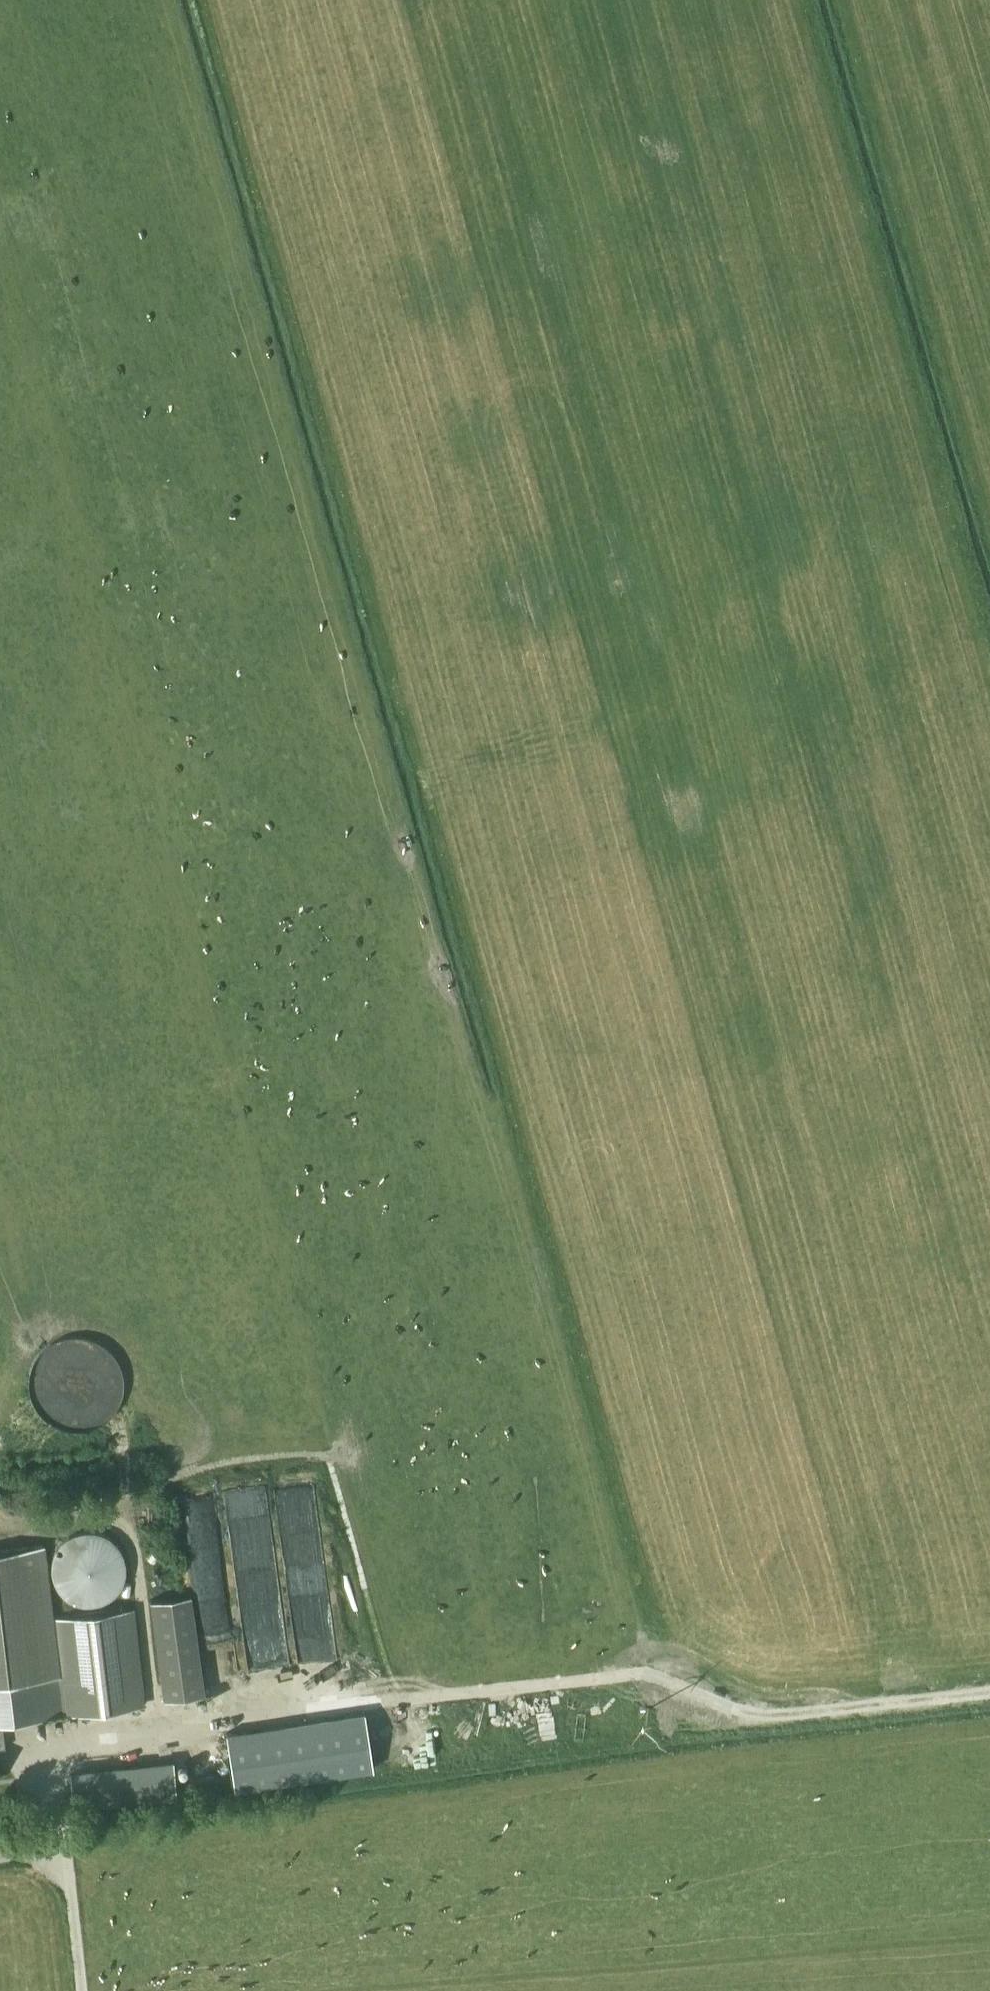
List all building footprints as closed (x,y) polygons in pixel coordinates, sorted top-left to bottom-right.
[(120,1340),(45,1340),(46,1422),(121,1422),(120,1340)] [(99,1532),(89,1531),(78,1532),(69,1537),(61,1543),(55,1552),(52,1563),(52,1573),(55,1583),(61,1592),(69,1599),(78,1604),(89,1605),(99,1604),(109,1599),(117,1592),(123,1583),(126,1573),(126,1563),(123,1552),(117,1543),(109,1537),(99,1532)] [(60,1715),(40,1545),(0,1550),(0,1722),(60,1715)] [(201,1695),(188,1596),(148,1601),(161,1699),(201,1695)] [(136,1706),(125,1610),(53,1619),(64,1714),(136,1706)] [(422,1759),(451,1757),(450,1742),(421,1743),(422,1759)] [(175,1795),(172,1761),(69,1769),(72,1803),(175,1795)]
